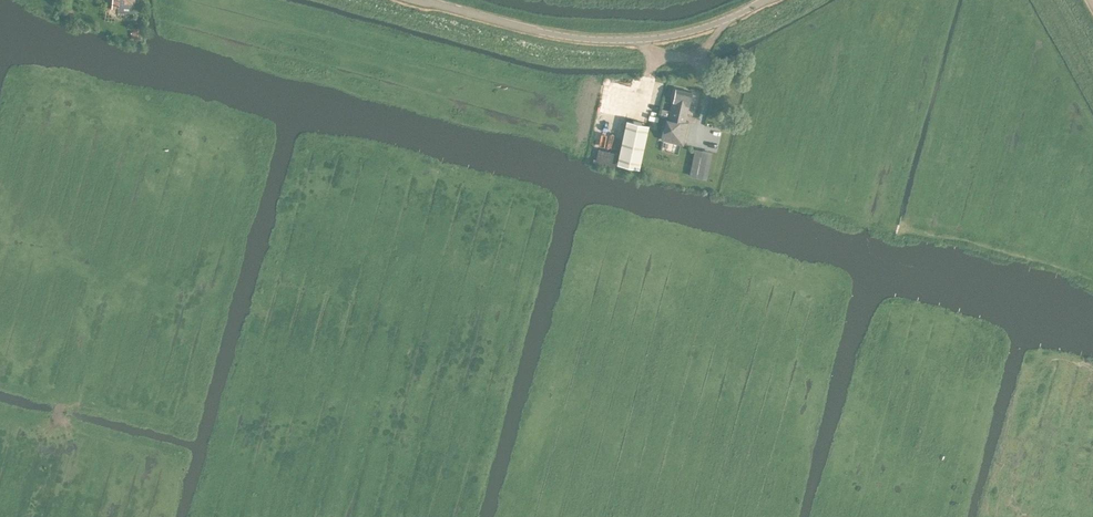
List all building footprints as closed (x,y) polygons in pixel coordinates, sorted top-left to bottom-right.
[(135,0),(112,0),(112,8),(119,8),(119,4),(135,5),(135,0)] [(132,37),(142,37),(143,27),(133,26),(133,30),(131,30),(132,37)] [(689,121),(688,121),(685,121),(692,91),(676,88),(669,118),(665,117),(662,129),(663,129),(661,138),(684,144),(689,121)] [(626,120),(617,162),(639,167),(649,124),(626,120)] [(689,175),(703,179),(706,179),(712,151),(695,147),(689,175)] [(617,152),(598,148),(595,161),(615,165),(617,152)]
